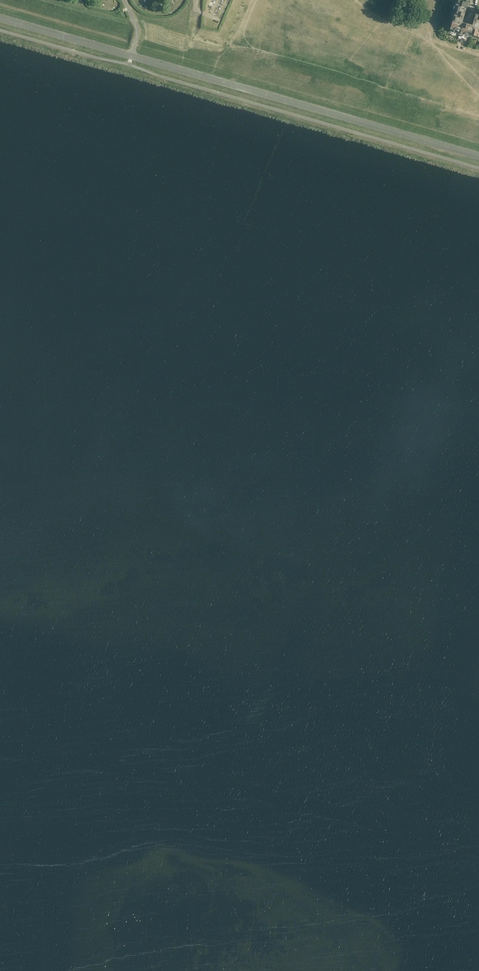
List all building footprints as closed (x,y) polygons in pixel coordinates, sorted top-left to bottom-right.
[(453,11),(462,14),(464,14),(467,15),(470,4),(456,0),(453,0),(450,10),(453,11)] [(453,11),(452,16),(453,17),(449,31),(470,37),(471,36),(478,38),(478,15),(475,14),(472,26),(468,24),(468,23),(463,21),(463,23),(461,23),(464,14),(462,14),(453,11)]
